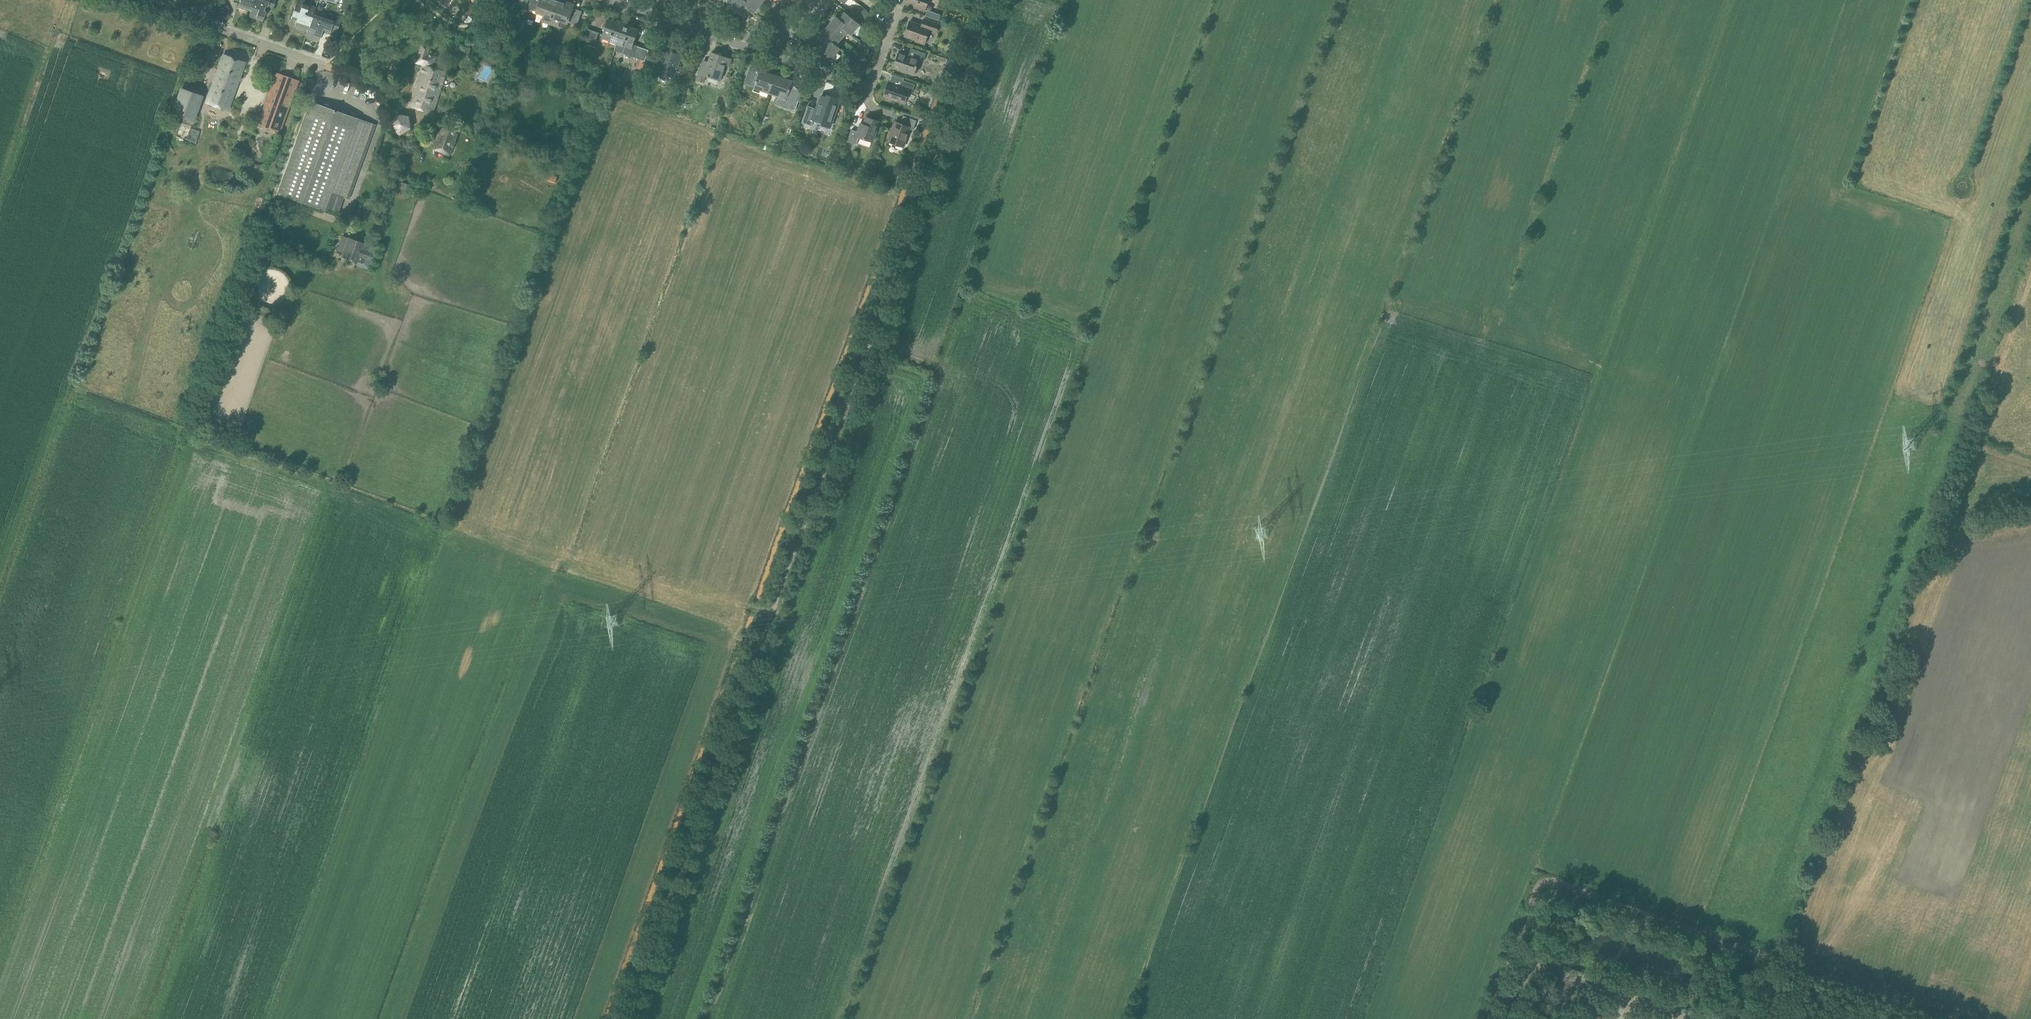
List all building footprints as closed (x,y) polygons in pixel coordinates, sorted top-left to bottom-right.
[(239,1),(237,7),(250,12),(255,0),(235,0),(239,1)] [(250,12),(248,17),(262,22),(267,7),(272,10),(276,0),(255,0),(250,12)] [(306,31),(307,31),(313,14),(314,13),(317,4),(316,3),(314,9),(302,5),(304,0),(297,0),(293,11),(290,18),(296,20),(293,27),(306,31)] [(544,15),(542,21),(550,24),(559,0),(558,0),(531,0),(527,9),(537,12),(537,13),(544,15)] [(573,5),(559,0),(550,24),(559,27),(561,21),(569,24),(577,26),(581,12),(572,8),(573,5)] [(745,0),(734,0),(729,6),(744,18),(749,11),(744,7),(748,2),(745,0)] [(749,11),(753,14),(762,3),(758,0),(745,0),(748,2),(744,7),(749,11)] [(905,4),(925,10),(928,0),(906,0),(905,4)] [(306,31),(304,37),(318,41),(322,31),(327,33),(326,34),(334,36),(341,18),(327,13),(326,17),(314,13),(313,14),(307,31),(306,31)] [(842,28),(847,32),(851,36),(860,25),(845,13),(840,20),(845,24),(842,28)] [(845,24),(840,20),(835,16),(827,27),(842,39),(847,32),(842,28),(845,24)] [(905,37),(916,41),(915,42),(924,45),(929,32),(935,34),(938,24),(924,19),(921,26),(910,22),(905,37)] [(602,38),(610,41),(610,42),(617,44),(624,23),(621,22),(620,24),(608,20),(602,38)] [(624,23),(617,44),(615,51),(634,58),(638,47),(638,46),(634,45),(639,30),(627,26),(627,24),(624,23)] [(818,38),(822,41),(828,45),(831,41),(836,45),(842,39),(827,27),(818,38)] [(584,41),(595,45),(599,33),(588,29),(584,41)] [(828,45),(822,41),(817,48),(832,60),(841,49),(836,45),(831,41),(828,45)] [(674,53),(664,50),(656,74),(674,80),(681,60),(684,61),(689,45),(678,42),(674,53)] [(423,65),(409,105),(409,106),(433,114),(447,72),(432,67),(436,56),(435,56),(436,53),(429,51),(431,46),(423,44),(416,63),(423,65)] [(649,51),(638,47),(634,58),(645,62),(649,51)] [(908,56),(899,53),(894,69),(913,76),(919,60),(923,62),(926,54),(911,49),(908,56)] [(228,111),(245,63),(223,54),(206,103),(228,111)] [(704,61),(703,61),(696,80),(704,83),(707,76),(720,81),(726,65),(729,67),(732,60),(714,54),(711,63),(704,61)] [(753,92),(760,94),(761,91),(769,94),(776,75),(761,70),(760,71),(750,68),(745,84),(754,87),(753,92)] [(276,74),(261,117),(258,124),(280,132),(298,82),(276,74)] [(769,94),(778,97),(777,100),(785,103),(787,98),(797,102),(801,89),(792,86),(793,81),(776,75),(769,94)] [(901,87),(889,82),(884,96),(904,104),(909,91),(912,93),(915,85),(903,81),(901,87)] [(172,114),(182,118),(193,122),(202,95),(181,88),(172,114)] [(802,123),(812,126),(814,122),(830,127),(839,100),(836,99),(836,98),(828,96),(827,98),(822,96),(817,109),(808,106),(802,123)] [(312,103),(279,194),(325,211),(338,216),(344,198),(345,199),(372,125),(312,103)] [(420,133),(410,130),(411,129),(412,129),(410,117),(409,116),(398,115),(397,115),(391,126),(391,127),(400,135),(401,135),(408,131),(405,140),(417,143),(420,133)] [(900,124),(895,122),(888,142),(903,148),(909,129),(912,131),(916,121),(903,116),(900,124)] [(858,133),(852,130),(848,142),(856,145),(859,138),(872,142),(879,123),(866,118),(864,125),(861,124),(858,133)] [(479,131),(482,125),(473,122),(471,128),(479,131)] [(436,151),(442,153),(447,155),(451,155),(452,155),(452,153),(460,130),(460,129),(442,123),(441,124),(434,144),(433,149),(436,151)] [(189,128),(181,125),(176,139),(195,146),(200,131),(189,128)] [(341,257),(357,263),(358,262),(364,264),(366,259),(369,252),(368,251),(370,246),(364,244),(365,243),(348,237),(347,238),(342,236),(337,251),(342,252),(341,257)]
